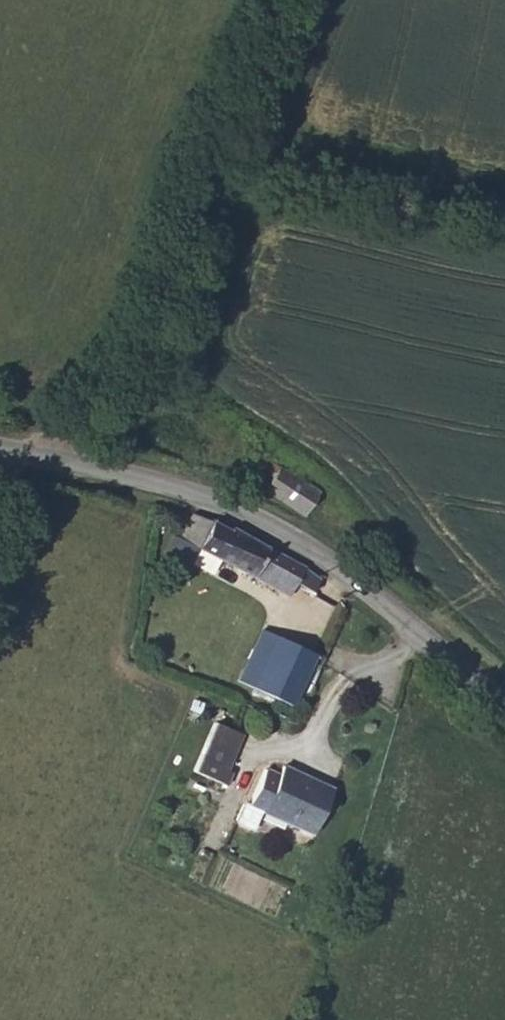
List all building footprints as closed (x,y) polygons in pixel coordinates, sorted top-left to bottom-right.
[(263,489),(302,514),(317,490),(271,461),(266,470),(272,475),(263,489)] [(180,538),(196,546),(206,520),(192,515),(180,538)] [(288,597),(299,603),(309,588),(312,589),(318,580),(276,551),(228,527),(227,530),(206,520),(196,546),(253,575),(250,581),(286,601),(288,597)] [(238,680),(287,703),(311,653),(261,630),(238,680)] [(206,741),(236,754),(244,736),(214,724),(206,741)] [(206,741),(193,773),(226,787),(232,771),(236,754),(206,741)] [(311,833),(331,789),(280,766),(277,774),(263,767),(246,804),(242,802),(233,820),(250,828),(258,809),(311,833)]
